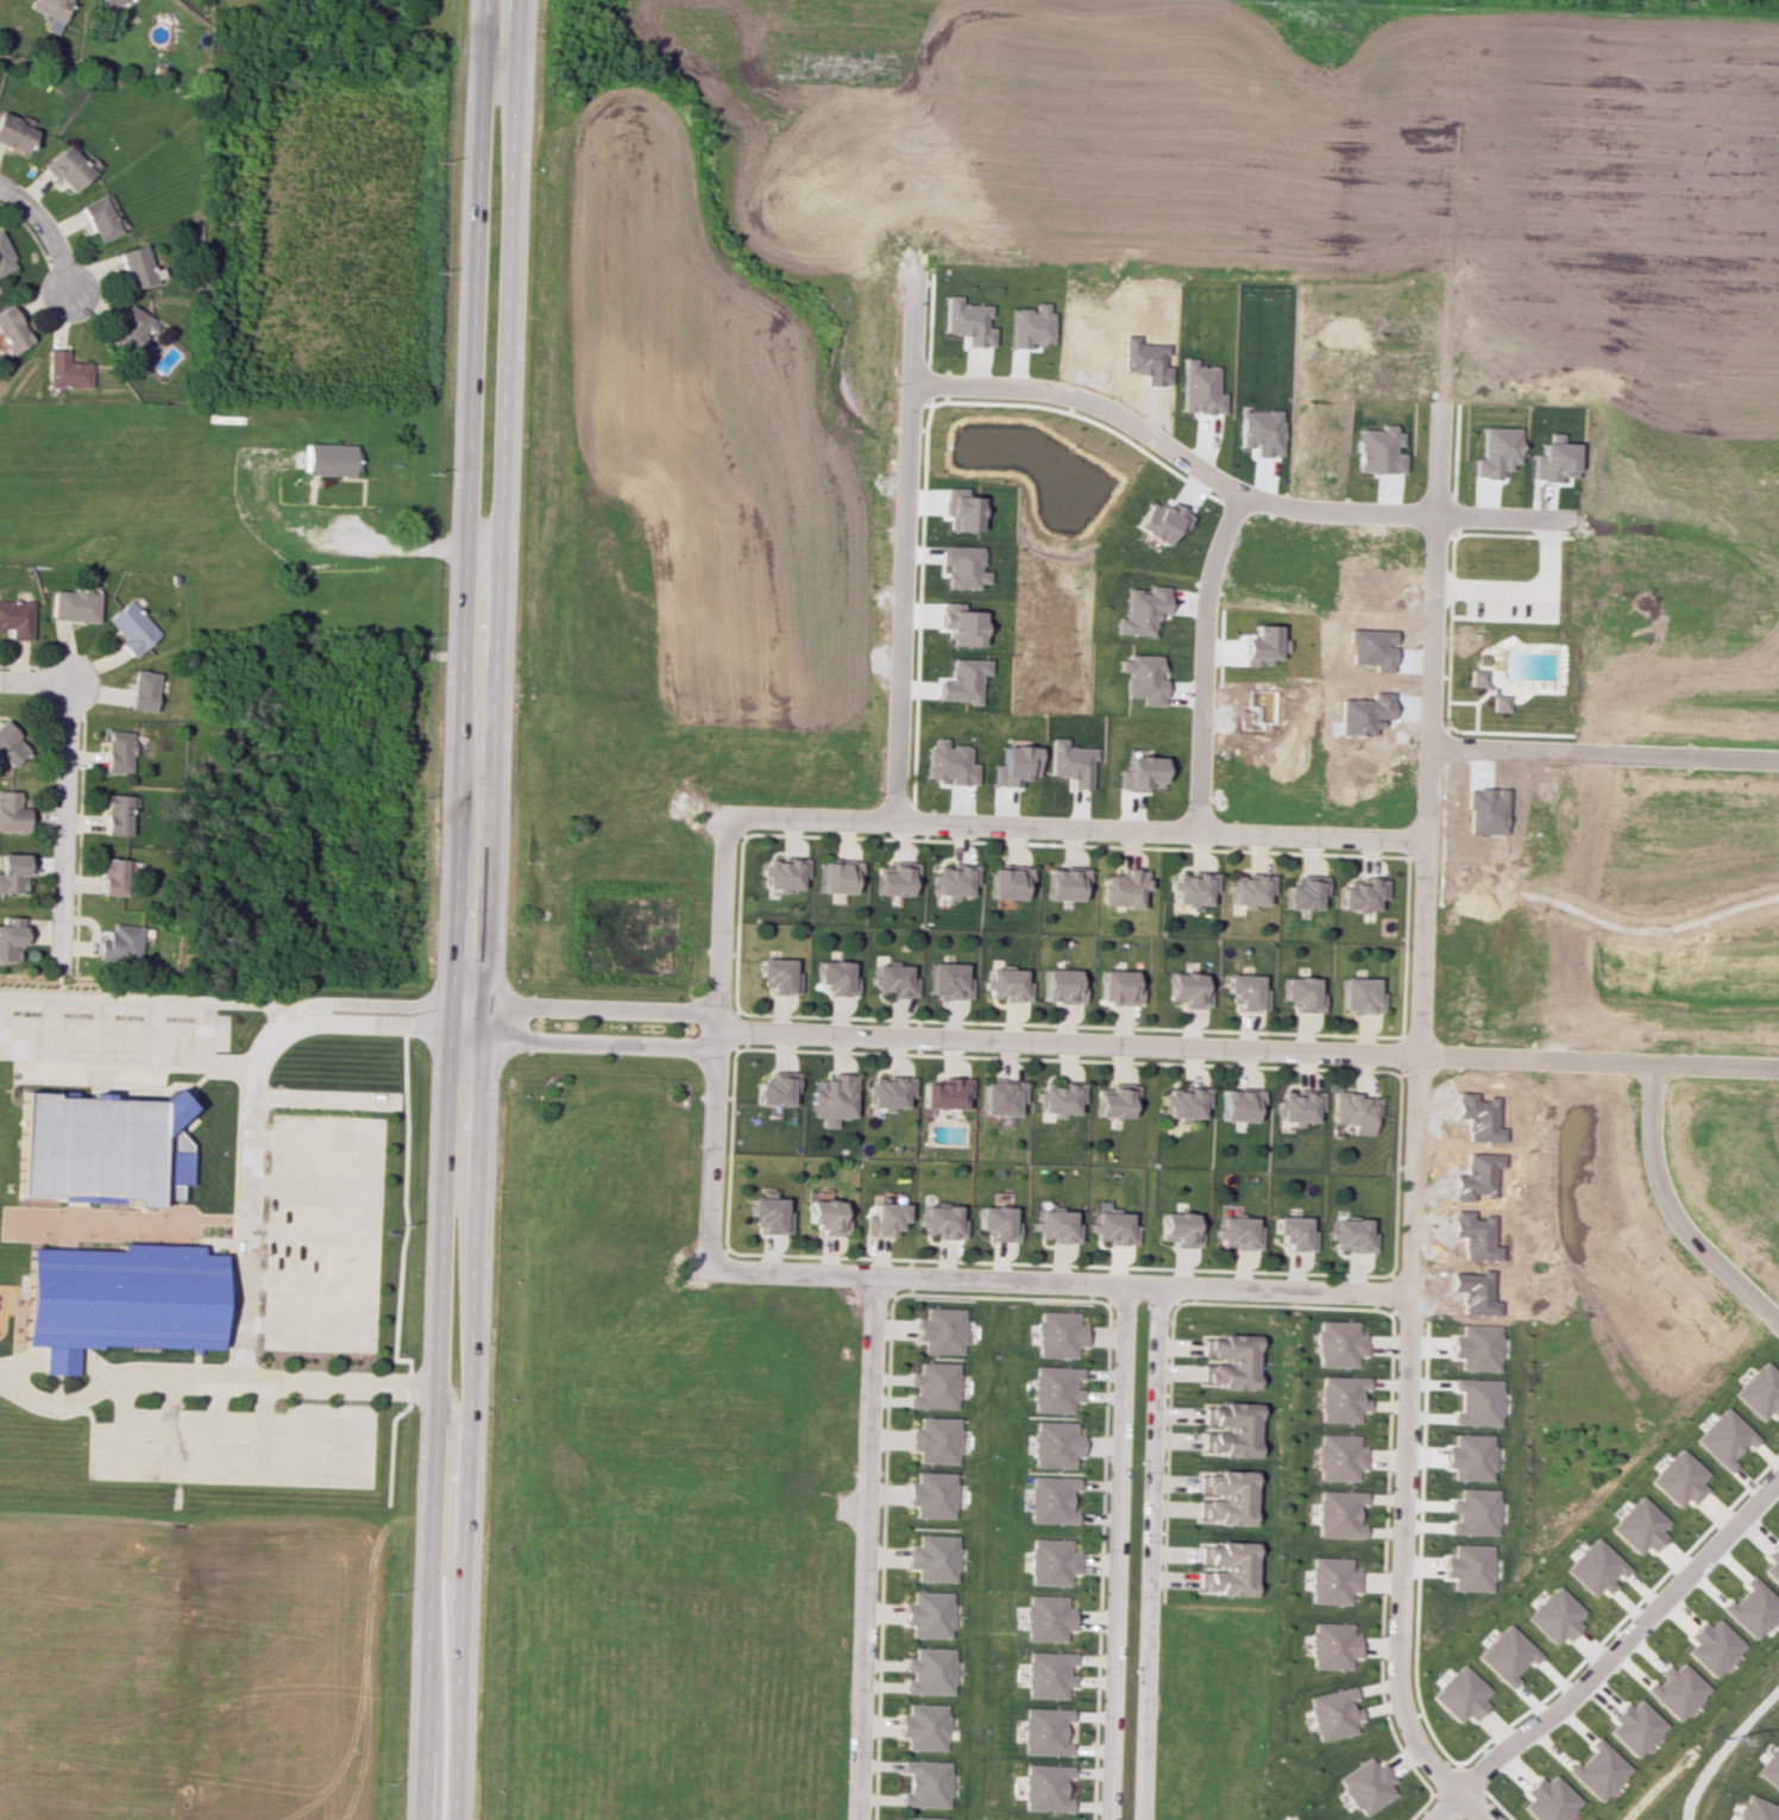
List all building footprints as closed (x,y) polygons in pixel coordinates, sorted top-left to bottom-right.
[(25,7),(59,23),(70,0),(28,0),(25,7)] [(123,0),(95,0),(100,10),(123,0)] [(25,154),(35,128),(0,113),(0,144),(25,154)] [(92,171),(64,144),(43,165),(71,193),(92,171)] [(118,233),(102,195),(79,204),(95,243),(118,233)] [(14,268),(0,232),(0,273),(14,268)] [(150,270),(143,244),(116,251),(127,289),(163,279),(160,268),(150,270)] [(963,346),(990,346),(991,327),(986,327),(986,305),(958,304),(958,296),(943,296),(942,334),(963,334),(963,346)] [(1008,309),(1008,348),(1026,348),(1026,344),(1049,344),(1048,303),(1033,303),(1033,309),(1008,309)] [(8,354),(30,342),(10,304),(0,309),(0,338),(8,354)] [(151,331),(156,323),(129,306),(107,343),(130,356),(146,329),(151,331)] [(89,362),(66,362),(67,350),(47,350),(46,387),(89,387),(89,362)] [(1180,412),(1222,413),(1222,393),(1215,393),(1216,366),(1194,366),(1194,358),(1181,358),(1180,412)] [(1239,410),(1238,447),(1253,447),(1253,456),(1279,456),(1280,411),(1239,410)] [(1403,472),(1403,453),(1394,453),(1394,445),(1398,445),(1398,425),(1380,425),(1380,429),(1358,429),(1358,472),(1403,472)] [(1482,458),(1473,458),(1473,478),(1500,478),(1500,470),(1509,470),(1509,463),(1518,463),(1519,428),(1482,427),(1482,458)] [(1574,443),(1560,443),(1561,433),(1548,433),(1548,442),(1540,442),(1540,455),(1532,454),(1532,480),(1559,480),(1559,477),(1573,477),(1574,443)] [(303,447),(303,475),(352,476),(353,448),(303,447)] [(977,531),(978,497),(943,496),(942,516),(952,516),(951,531),(977,531)] [(1171,529),(1180,534),(1190,515),(1176,508),(1173,514),(1147,501),(1133,529),(1164,544),(1171,529)] [(980,546),(941,546),(941,565),(945,565),(945,587),(985,587),(985,571),(980,571),(980,546)] [(1113,633),(1152,635),(1153,612),(1165,613),(1166,586),(1147,585),(1146,591),(1125,590),(1123,618),(1114,618),(1113,633)] [(98,593),(88,593),(88,587),(72,587),(72,591),(51,590),(50,620),(96,622),(98,593)] [(119,642),(133,657),(159,633),(128,599),(106,620),(123,638),(119,642)] [(8,629),(8,639),(30,640),(30,601),(0,600),(0,629),(8,629)] [(979,645),(980,611),(947,610),(947,619),(939,619),(939,628),(947,628),(947,644),(979,645)] [(1276,639),(1276,625),(1251,625),(1251,638),(1241,638),(1240,664),(1275,664),(1276,651),(1285,651),(1285,639),(1276,639)] [(1485,654),(1485,664),(1476,664),(1477,653),(1485,654)] [(1158,656),(1117,655),(1117,672),(1124,672),(1123,697),(1139,697),(1139,705),(1161,706),(1162,680),(1157,680),(1158,656)] [(977,702),(978,674),(987,674),(988,659),(949,658),(948,681),(937,680),(936,701),(977,702)] [(1469,669),(1475,669),(1485,670),(1484,682),(1496,694),(1508,695),(1508,703),(1508,711),(1491,710),(1491,697),(1481,685),(1467,685),(1469,669)] [(128,709),(153,711),(157,672),(132,670),(128,709)] [(0,721),(0,757),(10,768),(29,751),(2,720),(0,721)] [(129,772),(130,731),(105,730),(104,771),(129,772)] [(974,784),(974,763),(967,763),(967,745),(944,745),(944,738),(927,737),(926,779),(948,779),(948,784),(974,784)] [(1048,777),(1069,777),(1069,789),(1090,789),(1090,747),(1064,747),(1064,738),(1049,738),(1048,777)] [(1035,747),(1000,746),(1000,765),(992,765),(992,786),(1019,787),(1019,777),(1035,777),(1035,747)] [(1116,791),(1145,791),(1145,787),(1159,787),(1160,757),(1125,756),(1125,770),(1117,770),(1116,791)] [(0,791),(0,831),(25,831),(25,807),(18,807),(18,791),(0,791)] [(102,834),(127,835),(129,795),(104,794),(102,834)] [(24,854),(0,853),(0,893),(23,893),(24,854)] [(98,895),(123,895),(124,859),(100,858),(98,895)] [(804,878),(805,862),(760,860),(759,887),(795,889),(796,877),(804,878)] [(816,862),(817,893),(850,893),(850,880),(858,880),(858,861),(816,862)] [(874,872),(874,895),(907,896),(907,882),(915,882),(915,862),(889,862),(888,872),(874,872)] [(988,866),(987,899),(1021,899),(1021,886),(1029,886),(1029,868),(988,866)] [(975,869),(931,867),(930,896),(967,897),(968,884),(975,885),(975,869)] [(1044,900),(1078,900),(1078,888),(1086,888),(1086,868),(1045,868),(1044,900)] [(1137,907),(1137,890),(1144,890),(1145,869),(1122,869),(1122,875),(1098,874),(1097,906),(1137,907)] [(1168,904),(1206,905),(1206,892),(1214,892),(1214,876),(1169,875),(1168,904)] [(1263,905),(1263,894),(1271,894),(1271,876),(1226,878),(1227,905),(1263,905)] [(1317,909),(1317,896),(1325,896),(1324,876),(1297,876),(1297,884),(1283,884),(1284,909),(1317,909)] [(1337,911),(1374,911),(1374,899),(1383,899),(1383,878),(1362,878),(1362,885),(1337,885),(1337,911)] [(19,961),(20,917),(0,916),(0,961),(19,961)] [(97,937),(96,959),(138,960),(139,925),(108,924),(107,938),(97,937)] [(796,994),(795,972),(789,972),(789,958),(755,959),(755,981),(766,980),(766,994),(796,994)] [(854,995),(854,975),(847,976),(847,960),(813,961),(814,984),(824,984),(824,996),(854,995)] [(926,998),(969,999),(969,978),(962,978),(962,963),(927,963),(926,998)] [(914,977),(906,977),(906,965),(870,965),(869,995),(914,996),(914,977)] [(1021,970),(984,968),(984,996),(1001,997),(1001,1001),(1028,1002),(1029,982),(1021,981),(1021,970)] [(1075,970),(1041,969),(1041,1002),(1081,1003),(1082,984),(1074,983),(1075,970)] [(1098,1002),(1138,1004),(1139,985),(1131,984),(1132,971),(1099,970),(1098,1002)] [(1167,973),(1166,1001),(1180,1001),(1180,1007),(1206,1008),(1207,988),(1199,988),(1200,974),(1167,973)] [(1264,1011),(1264,988),(1257,988),(1257,975),(1223,974),(1223,996),(1235,997),(1235,1010),(1264,1011)] [(1280,977),(1280,1001),(1290,1001),(1290,1012),(1320,1012),(1321,992),(1313,992),(1314,977),(1280,977)] [(1380,1013),(1381,992),(1374,992),(1374,978),(1339,977),(1338,1012),(1380,1013)] [(794,1092),(794,1073),(766,1072),(766,1081),(752,1081),(752,1105),(785,1106),(786,1092),(794,1092)] [(852,1074),(827,1073),(827,1080),(809,1079),(808,1118),(818,1118),(818,1127),(833,1127),(833,1117),(851,1117),(852,1074)] [(960,1109),(960,1097),(967,1097),(968,1078),(941,1077),(941,1083),(919,1082),(918,1108),(960,1109)] [(911,1079),(865,1079),(865,1108),(901,1109),(901,1097),(911,1097),(911,1079)] [(979,1115),(1014,1116),(1014,1102),(1021,1102),(1022,1082),(980,1081),(979,1115)] [(1037,1084),(1036,1114),(1073,1115),(1073,1102),(1081,1103),(1082,1085),(1037,1084)] [(1094,1117),(1127,1118),(1127,1105),(1135,1105),(1135,1084),(1108,1084),(1108,1089),(1095,1089),(1094,1117)] [(1219,1120),(1252,1121),(1252,1109),(1260,1109),(1260,1089),(1220,1088),(1219,1120)] [(1206,1106),(1207,1090),(1162,1090),(1162,1119),(1198,1119),(1198,1106),(1206,1106)] [(1275,1121),(1312,1122),(1312,1111),(1320,1111),(1321,1093),(1276,1093),(1275,1121)] [(1370,1134),(1370,1117),(1377,1117),(1377,1094),(1329,1094),(1330,1123),(1350,1123),(1350,1134),(1370,1134)] [(24,1098),(21,1190),(68,1191),(68,1195),(115,1198),(115,1192),(142,1193),(142,1203),(156,1203),(156,1195),(178,1197),(178,1186),(186,1186),(187,1146),(174,1131),(188,1119),(171,1100),(163,1107),(58,1104),(58,1099),(24,1098)] [(788,1211),(780,1211),(780,1198),(747,1198),(746,1219),(758,1220),(758,1233),(788,1233),(788,1211)] [(805,1223),(816,1223),(816,1234),(845,1235),(845,1215),(839,1215),(839,1200),(806,1200),(805,1223)] [(904,1204),(871,1203),(871,1216),(863,1216),(863,1236),(894,1237),(894,1221),(903,1222),(904,1204)] [(921,1205),(920,1217),(918,1217),(918,1234),(936,1235),(936,1239),(963,1239),(963,1219),(955,1218),(956,1206),(921,1205)] [(1016,1241),(1017,1221),(1009,1221),(1009,1206),(976,1206),(975,1229),(987,1229),(987,1240),(1016,1241)] [(1076,1243),(1076,1223),(1069,1223),(1070,1210),(1033,1210),(1032,1238),(1049,1239),(1049,1242),(1076,1243)] [(1106,1244),(1133,1245),(1133,1225),(1126,1225),(1126,1213),(1089,1212),(1089,1238),(1106,1238),(1106,1244)] [(1158,1213),(1158,1241),(1171,1240),(1171,1247),(1199,1247),(1198,1227),(1192,1227),(1192,1212),(1158,1213)] [(1214,1245),(1232,1245),(1232,1249),(1258,1250),(1259,1226),(1251,1226),(1251,1217),(1215,1216),(1214,1245)] [(1284,1251),(1312,1250),(1312,1230),(1305,1230),(1305,1217),(1274,1217),(1274,1243),(1284,1243),(1284,1251)] [(1328,1219),(1328,1248),(1345,1247),(1345,1252),(1372,1252),(1372,1232),(1366,1232),(1365,1219),(1328,1219)] [(25,1338),(214,1345),(218,1261),(201,1260),(201,1253),(126,1250),(126,1256),(29,1253),(25,1338)] [(923,1306),(962,1307),(960,1354),(922,1353),(923,1306)] [(1037,1311),(1076,1312),(1075,1356),(1036,1355),(1037,1311)] [(1315,1320),(1356,1322),(1353,1366),(1314,1364),(1315,1320)] [(1458,1322),(1497,1323),(1496,1368),(1457,1367),(1458,1322)] [(1219,1338),(1220,1333),(1255,1336),(1252,1387),(1217,1386),(1218,1381),(1200,1381),(1200,1364),(1218,1364),(1219,1356),(1200,1356),(1200,1338),(1219,1338)] [(917,1360),(957,1361),(956,1408),(917,1407),(917,1360)] [(1760,1360),(1778,1377),(1778,1399),(1760,1419),(1730,1392),(1760,1360)] [(1035,1364),(1074,1366),(1073,1411),(1032,1410),(1035,1364)] [(1318,1376),(1358,1377),(1357,1423),(1316,1422),(1318,1376)] [(1459,1377),(1498,1379),(1497,1424),(1457,1423),(1459,1377)] [(1220,1407),(1220,1401),(1256,1405),(1252,1457),(1217,1455),(1217,1450),(1201,1450),(1201,1432),(1218,1432),(1219,1425),(1201,1424),(1201,1407),(1220,1407)] [(1691,1438),(1722,1407),(1750,1433),(1718,1466),(1691,1438)] [(917,1417),(956,1418),(954,1464),(914,1462),(917,1417)] [(1032,1420),(1071,1422),(1070,1467),(1031,1466),(1032,1420)] [(1315,1432),(1354,1433),(1353,1479),(1314,1477),(1315,1432)] [(1451,1433),(1490,1435),(1489,1480),(1448,1479),(1451,1433)] [(1647,1480),(1678,1448),(1706,1476),(1674,1507),(1647,1480)] [(1214,1475),(1214,1470),(1251,1473),(1249,1525),(1213,1524),(1213,1518),(1194,1517),(1195,1499),(1213,1500),(1213,1494),(1195,1493),(1196,1474),(1214,1475)] [(913,1473),(954,1474),(953,1518),(912,1517),(913,1473)] [(1030,1476),(1069,1477),(1068,1523),(1029,1521),(1030,1476)] [(1454,1488),(1495,1489),(1492,1535),(1453,1533),(1454,1488)] [(1315,1492),(1356,1493),(1354,1538),(1314,1537),(1315,1492)] [(1607,1527),(1637,1496),(1665,1524),(1635,1555),(1607,1527)] [(914,1536),(954,1537),(953,1581),(913,1580),(914,1536)] [(1560,1570),(1589,1537),(1618,1563),(1591,1595),(1560,1570)] [(1030,1538),(1069,1539),(1068,1584),(1029,1583),(1030,1538)] [(1215,1545),(1215,1540),(1252,1542),(1250,1595),(1214,1594),(1214,1589),(1194,1589),(1195,1571),(1214,1571),(1215,1563),(1196,1563),(1196,1545),(1215,1545)] [(1450,1544),(1489,1545),(1488,1589),(1448,1588),(1450,1544)] [(1759,1568),(1778,1549),(1778,1588),(1759,1568)] [(1308,1557),(1347,1558),(1346,1604),(1307,1602),(1308,1557)] [(1755,1581),(1778,1604),(1778,1611),(1750,1639),(1724,1613),(1755,1581)] [(1522,1617),(1557,1584),(1584,1613),(1549,1645),(1522,1617)] [(909,1592),(948,1593),(947,1637),(906,1636),(909,1592)] [(1025,1596),(1064,1598),(1063,1642),(1023,1640),(1025,1596)] [(1715,1618),(1742,1648),(1710,1678),(1683,1649),(1715,1618)] [(1310,1620),(1349,1623),(1346,1668),(1308,1667),(1310,1620)] [(1472,1656),(1502,1624),(1530,1649),(1501,1682),(1472,1656)] [(910,1648),(950,1649),(949,1694),(909,1693),(910,1648)] [(1025,1652),(1065,1653),(1064,1697),(1024,1696),(1025,1652)] [(1678,1661),(1705,1688),(1673,1721),(1646,1694),(1678,1661)] [(1428,1696),(1461,1664),(1488,1690),(1456,1724),(1428,1696)] [(1305,1696),(1340,1688),(1350,1732),(1314,1740),(1305,1696)] [(1637,1696),(1665,1726),(1632,1758),(1604,1728),(1637,1696)] [(904,1703),(943,1705),(942,1750),(901,1749),(904,1703)] [(1023,1709),(1062,1711),(1061,1756),(1021,1755),(1023,1709)] [(1752,1772),(1778,1793),(1778,1737),(1752,1772)] [(1628,1769),(1597,1801),(1571,1776),(1602,1744),(1628,1769)] [(1335,1777),(1365,1756),(1393,1793),(1363,1815),(1335,1777)] [(906,1762),(947,1763),(944,1807),(905,1806),(906,1762)] [(1024,1764),(1063,1765),(1062,1810),(1021,1809),(1024,1764)] [(1579,1801),(1561,1819),(1532,1819),(1517,1807),(1549,1772),(1579,1801)] [(1777,1819),(1778,1813),(1778,1807),(1743,1793),(1733,1819),(1778,1819),(1777,1819)]
